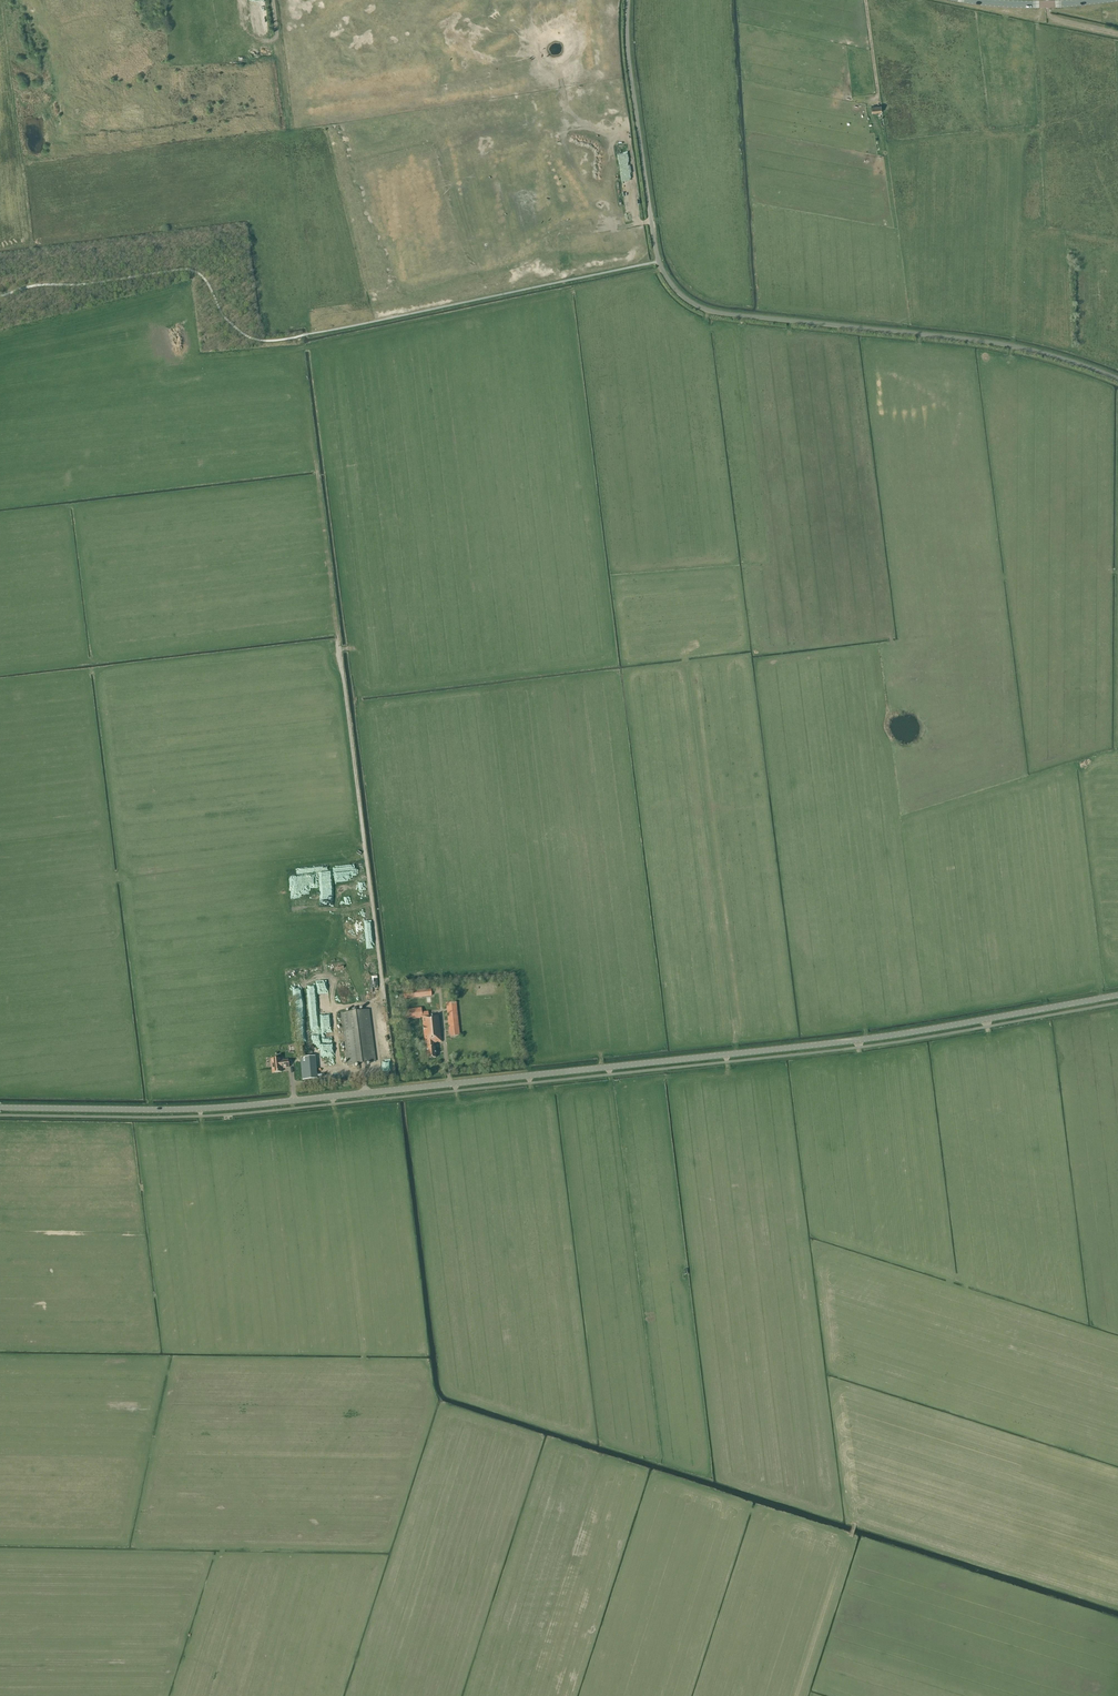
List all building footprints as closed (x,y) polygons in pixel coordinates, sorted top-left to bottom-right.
[(372,988),(379,988),(378,976),(371,976),(372,988)] [(404,999),(431,996),(430,989),(403,992),(404,999)] [(456,1002),(446,1003),(447,1014),(448,1014),(449,1017),(447,1017),(448,1026),(450,1026),(450,1028),(448,1028),(449,1034),(451,1034),(451,1037),(460,1036),(456,1002)] [(352,1012),(341,1013),(347,1065),(375,1061),(369,1010),(357,1011),(357,1008),(352,1008),(352,1012)] [(422,1012),(421,1008),(405,1010),(406,1019),(412,1018),(412,1019),(420,1018),(420,1017),(422,1017),(425,1044),(426,1044),(427,1048),(426,1048),(427,1059),(436,1058),(434,1047),(436,1047),(436,1043),(441,1042),(438,1015),(428,1016),(428,1012),(422,1012)] [(315,1056),(301,1057),(303,1080),(316,1079),(315,1062),(315,1056)] [(280,1059),(271,1060),(272,1073),(282,1072),(281,1068),(288,1068),(288,1060),(280,1061),(280,1059)]
